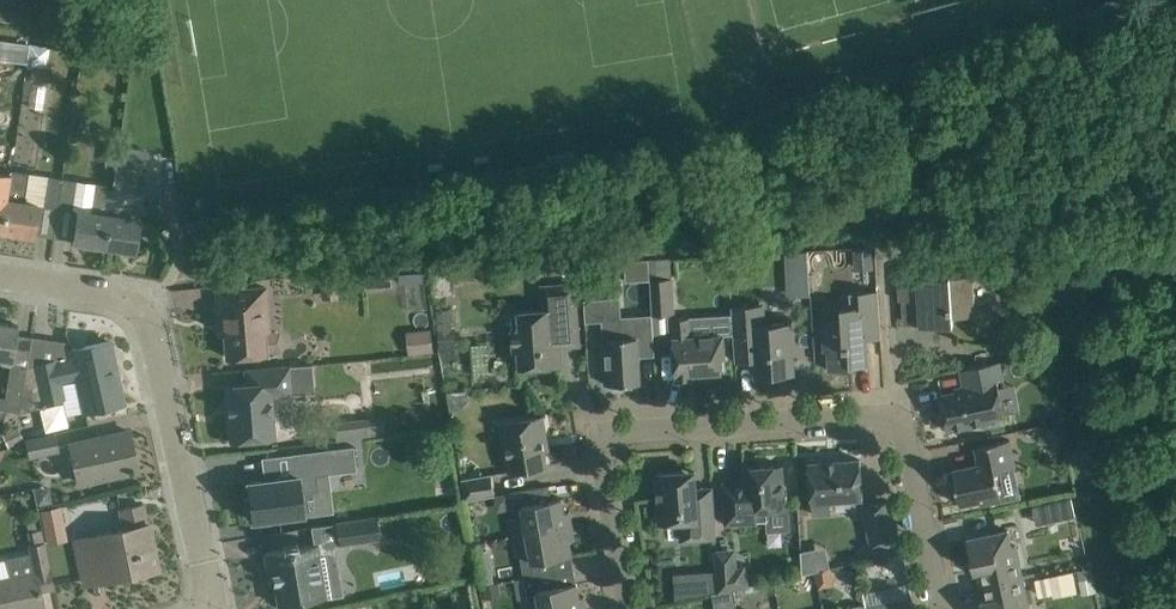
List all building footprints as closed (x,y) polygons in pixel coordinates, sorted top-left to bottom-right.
[(26,62),(29,43),(17,41),(14,60),(26,62)] [(32,64),(30,80),(48,83),(50,66),(32,64)] [(145,172),(115,168),(104,244),(134,249),(139,218),(138,218),(145,172)] [(2,229),(11,171),(0,169),(0,229),(2,229)] [(30,174),(11,171),(2,229),(33,234),(37,202),(58,205),(62,178),(31,173),(30,174)] [(77,180),(62,178),(58,205),(73,208),(77,180)] [(94,182),(77,180),(73,208),(77,208),(73,240),(104,244),(113,186),(94,183),(94,182)] [(872,248),(853,249),(854,263),(854,269),(874,268),(872,248)] [(785,250),(786,268),(808,268),(807,250),(785,250)] [(649,259),(625,260),(627,280),(650,279),(650,278),(649,259)] [(898,268),(899,275),(900,299),(919,298),(921,325),(954,323),(953,316),(975,314),(972,274),(951,276),(951,274),(919,276),(919,266),(898,268)] [(585,278),(585,294),(601,293),(600,277),(585,278)] [(672,277),(650,278),(650,279),(652,313),(652,318),(672,317),(674,317),(672,277)] [(337,278),(321,279),(322,297),(338,296),(337,278)] [(560,345),(580,343),(574,281),(542,284),(544,309),(512,311),(515,349),(519,349),(521,366),(562,363),(560,345)] [(267,303),(265,286),(216,290),(219,322),(223,322),(226,356),(266,352),(266,350),(278,349),(281,346),(280,332),(276,330),(265,331),(262,304),(267,303)] [(881,337),(880,313),(878,289),(850,291),(851,305),(841,306),(842,320),(823,321),(825,350),(828,350),(830,369),(852,368),(851,364),(869,363),(867,338),(881,337)] [(763,304),(732,306),(734,336),(749,335),(750,336),(754,343),(756,374),(794,371),(791,321),(764,323),(763,304)] [(451,309),(436,310),(440,348),(456,347),(455,326),(453,326),(451,309)] [(652,318),(652,313),(622,315),(623,336),(603,337),(606,383),(641,381),(639,348),(654,347),(652,318)] [(672,317),(676,379),(687,378),(687,373),(723,370),(722,356),(726,356),(724,333),(692,335),(691,316),(674,317),(672,317)] [(0,321),(0,357),(13,359),(18,324),(0,321)] [(434,351),(431,328),(406,331),(410,354),(434,351)] [(27,366),(25,366),(19,409),(44,404),(43,399),(61,395),(57,379),(76,375),(83,408),(120,400),(112,366),(114,366),(109,340),(71,348),(73,357),(55,361),(54,359),(36,363),(36,364),(27,366)] [(1000,360),(984,363),(961,368),(964,385),(955,386),(956,390),(940,393),(948,430),(975,424),(974,420),(1005,413),(998,379),(1004,378),(1000,360)] [(315,391),(312,363),(255,368),(256,382),(226,385),(230,438),(273,435),(270,395),(315,391)] [(10,364),(5,395),(0,394),(0,406),(19,409),(25,366),(10,364)] [(544,414),(520,418),(500,421),(509,471),(547,464),(543,437),(547,437),(544,414)] [(370,436),(368,417),(334,421),(336,440),(370,436)] [(1051,451),(1066,447),(1061,424),(1045,428),(1051,451)] [(16,426),(4,432),(10,445),(22,439),(16,426)] [(129,429),(105,434),(71,442),(80,482),(137,469),(136,464),(140,459),(138,451),(133,449),(129,429)] [(24,439),(28,456),(60,449),(56,432),(24,439)] [(1002,501),(1021,497),(1015,466),(1016,466),(1010,439),(976,446),(979,463),(953,468),(961,503),(981,499),(982,503),(1002,499),(1002,501)] [(302,474),(252,480),(253,496),(249,497),(251,516),(256,515),(256,518),(308,513),(305,490),(322,488),(321,474),(362,469),(359,444),(299,451),(302,474)] [(810,462),(812,486),(813,513),(831,511),(830,499),(863,496),(861,458),(810,462)] [(785,506),(784,487),(783,463),(745,466),(745,480),(724,481),(726,522),(768,520),(767,508),(785,506)] [(695,469),(656,472),(659,514),(680,513),(688,520),(688,523),(689,539),(716,537),(713,506),(698,507),(696,487),(695,469)] [(492,472),(462,477),(465,499),(495,494),(492,472)] [(513,535),(572,525),(570,510),(565,511),(562,497),(552,499),(549,485),(510,492),(514,516),(510,517),(513,535)] [(42,486),(34,487),(37,504),(52,501),(49,487),(42,486)] [(1072,497),(1049,501),(1053,519),(1076,515),(1072,497)] [(887,500),(864,505),(875,558),(898,553),(887,500)] [(143,502),(120,507),(124,527),(75,538),(82,572),(101,568),(101,566),(113,563),(115,576),(158,567),(154,544),(150,522),(147,523),(143,502)] [(790,506),(785,506),(767,508),(768,520),(769,531),(792,529),(790,506)] [(376,516),(336,522),(339,543),(379,537),(376,516)] [(520,552),(524,576),(555,571),(552,557),(572,553),(570,539),(575,538),(572,525),(513,535),(516,552),(520,552)] [(37,528),(28,530),(30,543),(28,543),(30,553),(7,557),(12,577),(0,580),(0,608),(13,608),(17,607),(18,608),(43,603),(40,590),(54,587),(42,527),(37,528)] [(979,569),(982,583),(1023,574),(1016,544),(1012,545),(1009,529),(968,538),(975,570),(979,569)] [(321,560),(318,542),(264,552),(267,570),(272,569),(278,604),(327,595),(325,582),(342,579),(338,557),(321,560)] [(719,589),(719,591),(749,585),(745,565),(737,566),(735,549),(715,550),(717,570),(719,589)] [(558,578),(575,573),(570,559),(554,564),(558,578)] [(1079,579),(1093,576),(1091,566),(1077,569),(1079,579)] [(833,567),(816,570),(819,588),(835,584),(833,567)] [(702,571),(674,573),(676,598),(704,593),(719,589),(717,570),(702,571)] [(1078,592),(1073,570),(1035,577),(1038,595),(1053,592),(1054,596),(1078,592)] [(493,571),(481,573),(483,584),(495,582),(493,571)] [(541,608),(587,608),(585,595),(580,596),(577,582),(557,585),(555,571),(524,576),(513,579),(518,599),(528,597),(529,601),(539,599),(541,608)] [(1023,574),(982,583),(985,599),(981,600),(983,608),(1025,608),(1025,607),(1029,606),(1023,574)] [(867,608),(912,608),(909,597),(866,606),(867,608)]
